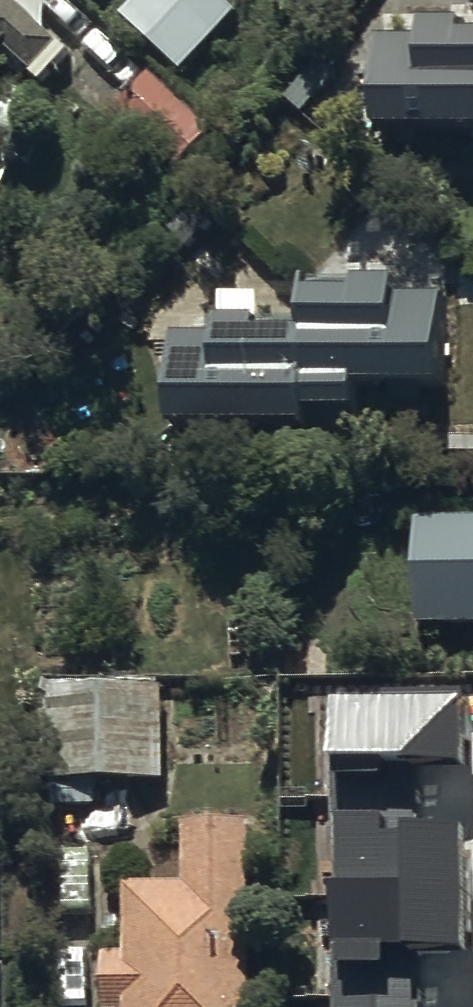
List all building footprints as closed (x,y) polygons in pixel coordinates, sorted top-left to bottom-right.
[(11,0),(0,0),(0,72),(16,56),(47,87),(72,62),(11,0)] [(126,22),(184,80),(241,23),(218,0),(147,0),(126,22)] [(377,29),(376,123),(472,123),(472,22),(416,22),(416,29),(377,29)] [(150,78),(114,117),(178,177),(214,138),(150,78)] [(207,328),(167,328),(167,422),(300,423),(300,410),(354,410),(354,388),(447,388),(447,291),(389,291),(389,272),(296,271),(295,321),(207,321),(207,328)] [(422,529),(421,633),(472,634),(472,529),(422,529)] [(53,683),(54,760),(55,790),(170,786),(166,679),(53,683)] [(331,696),(334,1006),(420,1006),(419,951),(462,951),(460,824),(412,824),(411,762),(461,762),(461,695),(331,696)] [(256,834),(191,835),(192,897),(128,898),(130,973),(113,973),(113,1006),(259,1006),(256,834)]
